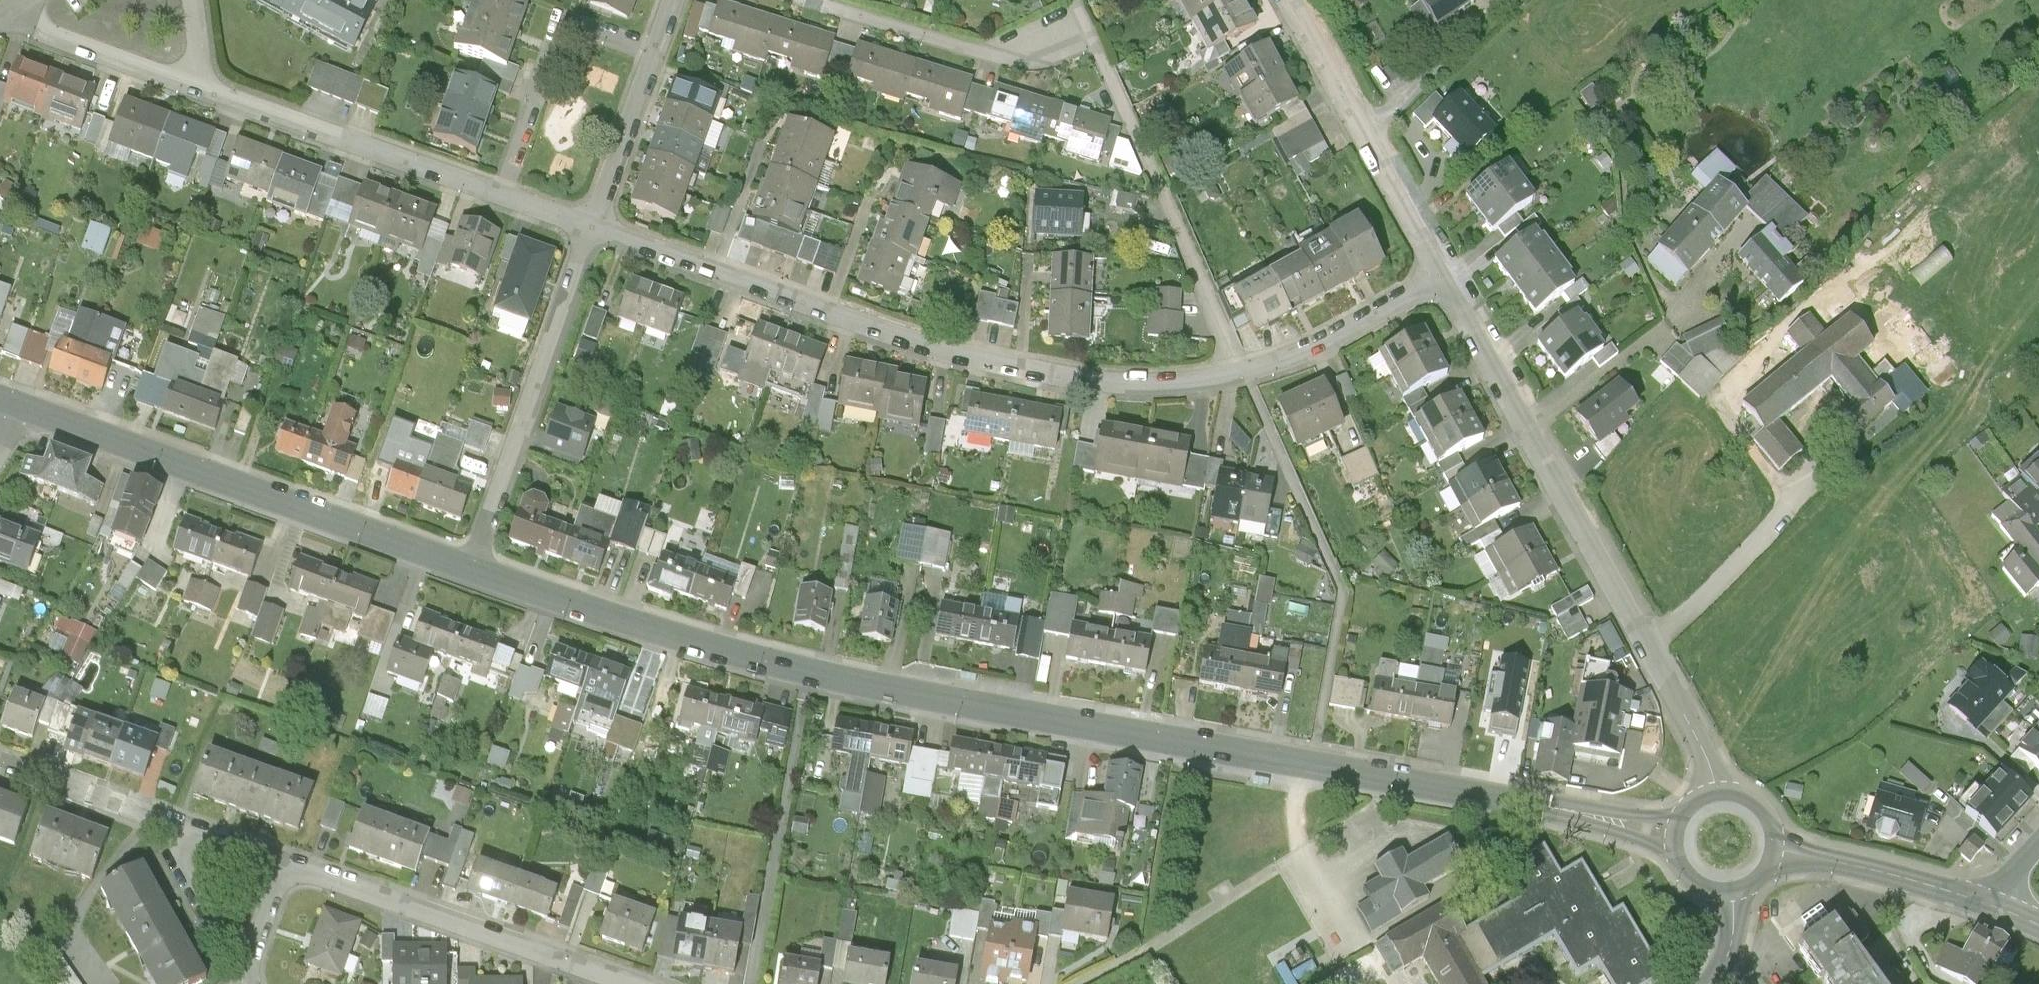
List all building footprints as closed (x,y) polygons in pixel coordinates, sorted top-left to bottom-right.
[(278,21),(289,0),(237,0),(278,21)] [(354,0),(289,0),(278,21),(349,56),(373,10),(354,0)] [(504,0),(472,0),(454,52),(484,62),(480,73),(514,85),(519,70),(508,66),(528,9),(504,0)] [(576,9),(627,28),(638,0),(579,0),(576,9)] [(1195,33),(1247,4),(1245,0),(1177,0),(1195,33)] [(1419,8),(1436,35),(1490,0),(1431,0),(1419,8)] [(767,56),(779,60),(790,23),(719,2),(717,10),(706,6),(705,8),(694,4),(683,39),(695,43),(699,31),(710,34),(708,39),(724,43),(721,51),(764,64),(767,56)] [(1265,37),(1247,4),(1195,33),(1213,65),(1265,37)] [(836,38),(790,23),(779,60),(791,63),(789,71),(823,82),(826,71),(835,75),(844,46),(835,44),(836,38)] [(902,104),(905,96),(915,62),(858,44),(856,50),(844,46),(835,75),(874,87),(871,95),(902,104)] [(1240,103),(1285,78),(1270,50),(1225,75),(1240,103)] [(2,107),(44,123),(61,75),(19,60),(2,107)] [(974,79),(915,62),(905,96),(932,104),(930,113),(961,122),(964,111),(976,114),(983,90),(972,86),(974,79)] [(364,83),(317,64),(307,89),(355,108),(364,83)] [(444,108),(488,123),(497,94),(509,98),(514,85),(480,73),(475,86),(455,79),(444,108)] [(103,90),(61,75),(44,123),(86,138),(103,90)] [(1286,124),(1307,112),(1300,100),(1298,101),(1285,78),(1240,103),(1254,128),(1280,114),(1286,124)] [(389,93),(364,83),(355,108),(379,118),(389,93)] [(1040,145),(1042,139),(1053,102),(995,85),(993,93),(983,90),(976,114),(1015,125),(1011,137),(1040,145)] [(671,91),(663,115),(704,130),(713,106),(671,91)] [(1504,137),(1466,96),(1431,128),(1468,169),(1504,137)] [(158,172),(176,119),(128,102),(109,155),(158,172)] [(1112,120),(1053,102),(1042,139),(1067,147),(1065,155),(1098,165),(1102,153),(1112,156),(1109,167),(1141,177),(1142,174),(1129,143),(1117,140),(1121,130),(1110,127),(1112,120)] [(488,123),(444,108),(433,140),(477,155),(488,123)] [(1307,112),(1286,124),(1271,132),(1289,164),(1303,156),(1309,167),(1330,155),(1307,112)] [(663,115),(654,139),(695,153),(704,130),(663,115)] [(176,119),(158,172),(206,189),(225,136),(176,119)] [(788,127),(778,152),(826,169),(835,144),(788,127)] [(654,139),(646,163),(687,177),(695,153),(654,139)] [(221,191),(266,205),(282,156),(237,141),(221,191)] [(778,152),(769,177),(816,194),(826,169),(778,152)] [(327,170),(282,156),(266,205),(311,219),(327,170)] [(1309,167),(1303,156),(1289,164),(1297,180),(1311,172),(1309,167)] [(646,163),(637,187),(678,201),(687,177),(646,163)] [(887,207),(931,225),(935,216),(949,222),(961,191),(903,168),(887,207)] [(1468,206),(1481,224),(1528,187),(1514,170),(1468,206)] [(769,177),(760,202),(807,219),(816,194),(769,177)] [(384,249),(401,198),(363,185),(346,236),(384,249)] [(1755,216),(1721,185),(1648,263),(1682,294),(1755,216)] [(670,225),(678,201),(637,187),(629,210),(670,225)] [(1528,187),(1481,224),(1496,243),(1543,207),(1528,187)] [(1085,197),(1035,196),(1033,239),(1083,240),(1085,197)] [(401,198),(384,249),(422,261),(439,210),(401,198)] [(798,244),(807,219),(760,202),(751,226),(798,244)] [(931,225),(887,207),(872,246),(915,265),(931,225)] [(731,214),(715,208),(706,233),(721,239),(731,214)] [(514,232),(470,215),(445,281),(489,297),(514,232)] [(82,249),(104,256),(113,229),(91,221),(82,249)] [(1386,270),(1360,226),(1331,243),(1357,288),(1386,270)] [(1493,265),(1509,286),(1549,255),(1533,234),(1493,265)] [(1814,281),(1772,235),(1741,263),(1783,310),(1814,281)] [(805,238),(799,261),(815,266),(822,243),(805,238)] [(560,254),(522,242),(493,332),(530,344),(560,254)] [(1327,305),(1357,288),(1331,243),(1301,260),(1327,305)] [(915,265),(872,246),(856,285),(900,303),(915,265)] [(1921,287),(1953,261),(1944,249),(1911,275),(1921,287)] [(1509,286),(1525,306),(1565,275),(1549,255),(1509,286)] [(1294,324),(1327,305),(1301,260),(1268,280),(1294,324)] [(1052,262),(1050,303),(1091,305),(1093,264),(1052,262)] [(1581,295),(1565,275),(1525,306),(1541,326),(1581,295)] [(1255,347),(1294,324),(1268,280),(1229,303),(1255,347)] [(618,325),(644,334),(659,291),(633,282),(618,325)] [(0,287),(0,326),(12,291),(0,287)] [(686,300),(659,291),(644,334),(671,343),(686,300)] [(1184,294),(1152,293),(1151,342),(1183,343),(1184,294)] [(996,298),(979,295),(973,321),(991,324),(996,302),(996,298)] [(1018,307),(996,302),(991,324),(1013,329),(1018,307)] [(1090,346),(1091,305),(1050,303),(1048,344),(1090,346)] [(100,322),(63,307),(50,341),(50,343),(62,348),(52,374),(76,384),(100,322)] [(1855,414),(1907,372),(1883,341),(1874,348),(1854,323),(1846,330),(1827,307),(1790,337),(1808,360),(1736,418),(1783,476),(1807,456),(1784,428),(1834,388),(1855,414)] [(1898,339),(1917,320),(1904,307),(1885,325),(1898,339)] [(145,376),(136,402),(190,422),(214,354),(227,319),(200,310),(187,345),(197,348),(199,359),(167,348),(155,379),(145,376)] [(607,318),(592,312),(583,336),(598,342),(607,318)] [(1540,348),(1556,369),(1602,334),(1586,313),(1540,348)] [(127,332),(100,322),(76,384),(103,394),(127,332)] [(29,333),(12,327),(2,355),(20,361),(29,333)] [(736,384),(772,396),(791,339),(756,327),(746,357),(727,351),(720,372),(738,378),(736,384)] [(701,329),(685,376),(711,385),(727,338),(701,329)] [(1376,359),(1392,386),(1440,358),(1424,331),(1376,359)] [(50,341),(29,333),(20,361),(41,368),(50,343),(50,341)] [(1618,355),(1602,334),(1556,369),(1572,389),(1618,355)] [(1710,364),(1685,343),(1663,368),(1713,413),(1759,360),(1733,338),(1710,364)] [(827,351),(791,339),(772,396),(806,408),(808,409),(815,388),(827,351)] [(595,348),(581,343),(575,360),(589,365),(595,348)] [(214,354),(190,422),(216,431),(232,386),(242,390),(250,369),(237,364),(238,362),(214,354)] [(1456,385),(1440,358),(1392,386),(1408,413),(1456,385)] [(887,370),(848,363),(836,419),(877,427),(887,370)] [(927,378),(887,370),(877,427),(917,435),(927,378)] [(1907,372),(1855,414),(1832,432),(1850,454),(1895,418),(1902,426),(1932,402),(1907,372)] [(1334,381),(1345,403),(1357,396),(1347,375),(1334,381)] [(1348,431),(1328,384),(1274,408),(1295,455),(1348,431)] [(1647,419),(1622,385),(1576,419),(1600,452),(1647,419)] [(825,391),(815,388),(808,409),(806,408),(799,430),(815,434),(816,432),(822,402),(825,391)] [(510,407),(511,395),(494,394),(493,406),(510,407)] [(1411,423),(1428,453),(1480,424),(1463,394),(1411,423)] [(962,447),(1010,455),(1017,406),(970,397),(962,447)] [(836,404),(822,402),(816,432),(830,435),(836,404)] [(1064,414),(1017,406),(1010,455),(1057,463),(1064,414)] [(356,418),(335,410),(326,438),(320,436),(309,468),(359,485),(368,459),(344,451),(356,418)] [(596,424),(556,411),(545,448),(585,460),(596,424)] [(945,423),(929,420),(923,454),(939,457),(945,423)] [(415,503),(434,450),(411,442),(415,430),(393,422),(378,465),(394,471),(386,494),(415,503)] [(1094,477),(1137,484),(1146,431),(1103,424),(1099,447),(1077,444),(1073,470),(1095,473),(1094,477)] [(1251,443),(1232,424),(1230,441),(1246,459),(1251,443)] [(1497,454),(1480,424),(1428,453),(1445,483),(1497,454)] [(309,468),(320,436),(289,425),(278,457),(309,468)] [(456,482),(459,473),(457,469),(465,447),(483,454),(491,432),(472,425),(468,436),(442,427),(434,450),(415,503),(461,519),(473,487),(456,482)] [(1188,438),(1146,431),(1137,484),(1180,491),(1180,489),(1204,492),(1205,486),(1209,460),(1185,456),(1188,438)] [(55,485),(70,445),(47,436),(40,453),(28,449),(19,472),(55,485)] [(98,501),(106,479),(84,471),(91,452),(70,445),(55,485),(98,501)] [(1342,458),(1354,486),(1380,475),(1368,447),(1342,458)] [(1214,521),(1241,525),(1249,478),(1222,473),(1224,463),(1209,460),(1205,486),(1219,489),(1214,521)] [(1447,489),(1464,518),(1515,489),(1498,460),(1447,489)] [(2020,476),(2038,501),(2038,461),(2020,476)] [(160,477),(128,467),(110,528),(142,538),(160,477)] [(2008,506),(2028,531),(2038,523),(2038,501),(2020,476),(1998,493),(2008,506)] [(1275,482),(1249,478),(1241,525),(1266,529),(1275,482)] [(1532,518),(1515,489),(1464,518),(1481,547),(1532,518)] [(533,494),(524,500),(509,542),(561,561),(572,530),(545,520),(550,508),(545,498),(533,494)] [(580,507),(572,530),(561,561),(597,573),(608,543),(637,552),(644,530),(651,512),(623,503),(617,520),(580,507)] [(1991,521),(2021,557),(1998,576),(2024,608),(2038,596),(2038,584),(2038,583),(2038,544),(2028,531),(2008,506),(1991,521)] [(0,511),(0,561),(29,573),(46,529),(0,511)] [(222,525),(182,511),(169,548),(209,562),(222,525)] [(263,540),(222,525),(209,562),(250,577),(263,540)] [(902,529),(896,565),(947,574),(953,538),(902,529)] [(637,552),(659,560),(666,537),(644,530),(637,552)] [(1478,561),(1491,585),(1547,553),(1533,530),(1478,561)] [(1303,540),(1293,559),(1310,568),(1318,553),(1315,545),(1303,540)] [(340,562),(297,548),(283,590),(325,604),(340,562)] [(1560,577),(1547,553),(1491,585),(1504,608),(1560,577)] [(700,568),(664,555),(659,570),(653,568),(646,590),(672,599),(674,593),(689,598),(700,568)] [(109,597),(122,604),(135,578),(156,589),(167,569),(148,559),(143,567),(129,560),(109,597)] [(382,577),(340,562),(325,604),(319,623),(346,632),(354,612),(368,617),(382,577)] [(738,581),(700,568),(689,598),(726,612),(738,581)] [(215,610),(222,586),(190,577),(182,601),(215,610)] [(1252,617),(1248,636),(1261,639),(1267,607),(1271,607),(1275,581),(1259,578),(1252,617)] [(257,615),(267,588),(247,580),(237,608),(257,615)] [(868,596),(896,602),(898,591),(870,585),(868,596)] [(824,642),(832,594),(800,588),(792,637),(824,642)] [(1551,609),(1557,619),(1576,609),(1593,600),(1588,589),(1551,609)] [(1434,594),(1421,665),(1443,669),(1456,598),(1434,594)] [(0,595),(0,650),(18,602),(0,595)] [(1046,637),(1071,641),(1072,629),(1077,601),(1053,597),(1048,626),(1046,637)] [(890,651),(898,606),(866,600),(857,645),(890,651)] [(250,638),(273,646),(286,609),(263,601),(250,638)] [(461,620),(422,606),(410,638),(398,634),(386,669),(422,682),(434,648),(450,653),(461,620)] [(980,615),(942,609),(936,644),(975,650),(980,615)] [(1555,621),(1567,642),(1588,630),(1576,609),(1557,619),(1555,621)] [(1157,611),(1153,636),(1178,639),(1182,615),(1157,611)] [(1218,647),(1207,645),(1199,685),(1237,693),(1244,658),(1248,636),(1252,617),(1229,613),(1226,628),(1222,628),(1218,647)] [(1018,621),(980,615),(975,650),(1013,656),(1018,621)] [(501,634),(461,620),(450,653),(489,667),(501,634)] [(1017,660),(1041,664),(1046,637),(1048,626),(1024,622),(1017,660)] [(1597,631),(1611,657),(1624,650),(1610,624),(1597,631)] [(1112,635),(1072,629),(1071,641),(1067,667),(1106,673),(1112,635)] [(1152,641),(1112,635),(1106,673),(1146,679),(1152,641)] [(582,684),(593,649),(556,637),(545,672),(582,684)] [(78,667),(87,646),(69,638),(60,659),(78,667)] [(635,662),(593,649),(582,684),(567,732),(609,745),(635,662)] [(1268,663),(1244,658),(1237,693),(1280,701),(1286,671),(1297,673),(1299,662),(1287,660),(1288,653),(1271,650),(1268,663)] [(1411,719),(1421,665),(1380,659),(1372,713),(1411,719)] [(1528,666),(1502,661),(1498,678),(1490,676),(1483,713),(1491,715),(1487,734),(1514,739),(1528,666)] [(1609,666),(1586,663),(1582,688),(1620,695),(1620,691),(1618,685),(1613,681),(1607,680),(1609,666)] [(535,699),(544,673),(520,665),(511,691),(535,699)] [(1451,725),(1460,672),(1421,665),(1411,719),(1451,725)] [(1981,671),(1966,686),(1971,690),(1950,712),(1973,735),(2016,691),(1999,675),(1993,682),(1981,671)] [(457,702),(465,678),(446,672),(437,696),(457,702)] [(13,678),(0,712),(0,729),(30,740),(48,691),(13,678)] [(1334,678),(1329,707),(1358,712),(1363,683),(1334,678)] [(728,691),(688,682),(678,723),(718,733),(728,691)] [(1620,695),(1582,688),(1574,732),(1570,755),(1572,755),(1618,763),(1630,696),(1620,695)] [(767,701),(728,691),(718,733),(756,742),(760,727),(768,729),(765,743),(785,748),(795,708),(767,701)] [(364,713),(384,719),(390,699),(370,693),(364,713)] [(100,765),(119,712),(76,696),(56,749),(100,765)] [(119,712),(100,765),(143,781),(162,728),(119,712)] [(876,720),(838,714),(833,752),(850,754),(846,776),(841,776),(840,789),(865,792),(870,759),(876,720)] [(914,725),(876,720),(870,759),(908,764),(914,725)] [(158,741),(171,747),(178,732),(165,726),(158,741)] [(1570,755),(1574,732),(1543,727),(1533,779),(1567,785),(1572,755),(1570,755)] [(1009,743),(955,733),(948,769),(961,771),(956,799),(981,804),(980,813),(995,816),(1002,780),(1009,743)] [(244,805),(259,754),(204,738),(189,789),(244,805)] [(2034,739),(2018,759),(2038,775),(2038,743),(2034,739)] [(1058,752),(1009,743),(1002,780),(995,816),(1017,820),(1024,784),(1051,789),(1058,752)] [(714,747),(708,770),(725,774),(731,751),(714,747)] [(259,754),(244,805),(300,822),(315,770),(259,754)] [(1110,758),(1104,793),(1118,796),(1117,802),(1134,805),(1139,806),(1146,764),(1110,758)] [(1908,765),(1900,774),(1922,795),(1931,786),(1908,765)] [(2031,815),(2000,784),(1960,823),(1992,854),(2031,815)] [(0,785),(0,842),(7,844),(26,795),(0,785)] [(1882,786),(1879,797),(1911,806),(1914,795),(1882,786)] [(1125,851),(1134,805),(1117,802),(1118,796),(1104,793),(1076,788),(1066,840),(1125,851)] [(1879,797),(1876,796),(1867,830),(1915,843),(1924,809),(1911,806),(1879,797)] [(323,829),(338,832),(343,802),(329,799),(323,829)] [(109,825),(43,801),(25,852),(91,875),(109,825)] [(382,855),(395,814),(356,801),(343,842),(382,855)] [(395,814),(382,855),(421,868),(434,827),(395,814)] [(1401,853),(1374,869),(1381,881),(1363,891),(1371,903),(1357,911),(1371,935),(1429,901),(1423,891),(1464,866),(1463,864),(1464,863),(1456,847),(1454,849),(1448,839),(1407,863),(1401,853)] [(1969,865),(1983,850),(1972,840),(1958,856),(1969,865)] [(508,903),(524,861),(481,845),(465,887),(508,903)] [(1665,978),(1623,908),(1612,913),(1582,862),(1561,875),(1544,847),(1501,873),(1516,901),(1466,931),(1458,934),(1483,980),(1553,939),(1576,978),(1596,966),(1607,983),(1655,983),(1665,978)] [(524,861),(508,903),(551,919),(567,877),(524,861)] [(100,890),(128,939),(171,914),(144,866),(100,890)] [(1118,892),(1072,884),(1064,931),(1109,940),(1118,892)] [(660,910),(615,892),(598,935),(644,952),(660,910)] [(1458,934),(1466,931),(1447,897),(1369,943),(1391,977),(1421,961),(1435,983),(1485,983),(1483,980),(1458,934)] [(368,919),(324,902),(298,968),(340,983),(343,983),(368,919)] [(706,965),(715,915),(683,910),(674,960),(706,965)] [(975,940),(979,913),(955,910),(951,936),(975,940)] [(1848,912),(1831,924),(1850,951),(1867,940),(1848,912)] [(171,914),(128,939),(154,983),(196,983),(208,977),(171,914)] [(715,915),(706,965),(738,971),(747,921),(715,915)] [(1017,922),(993,918),(983,980),(1004,983),(1006,983),(1017,922)] [(1006,983),(1030,983),(1040,926),(1017,922),(1006,983)] [(1831,924),(1797,948),(1824,983),(1832,983),(1860,963),(1850,951),(1831,924)] [(1994,972),(2009,945),(1978,928),(1963,955),(1985,967),(1994,972)] [(851,940),(843,983),(849,983),(891,983),(897,948),(851,940)] [(448,943),(392,943),(392,983),(448,983),(448,943)] [(1985,967),(1963,955),(1946,946),(1935,967),(1968,983),(1977,983),(1985,967)] [(58,951),(39,965),(53,983),(82,983),(58,951)] [(785,951),(780,983),(820,983),(824,958),(785,951)] [(918,956),(912,983),(958,983),(962,965),(918,956)] [(1860,963),(1832,983),(1875,983),(1860,963)] [(522,976),(477,976),(477,967),(459,967),(459,983),(521,983),(522,976)]
